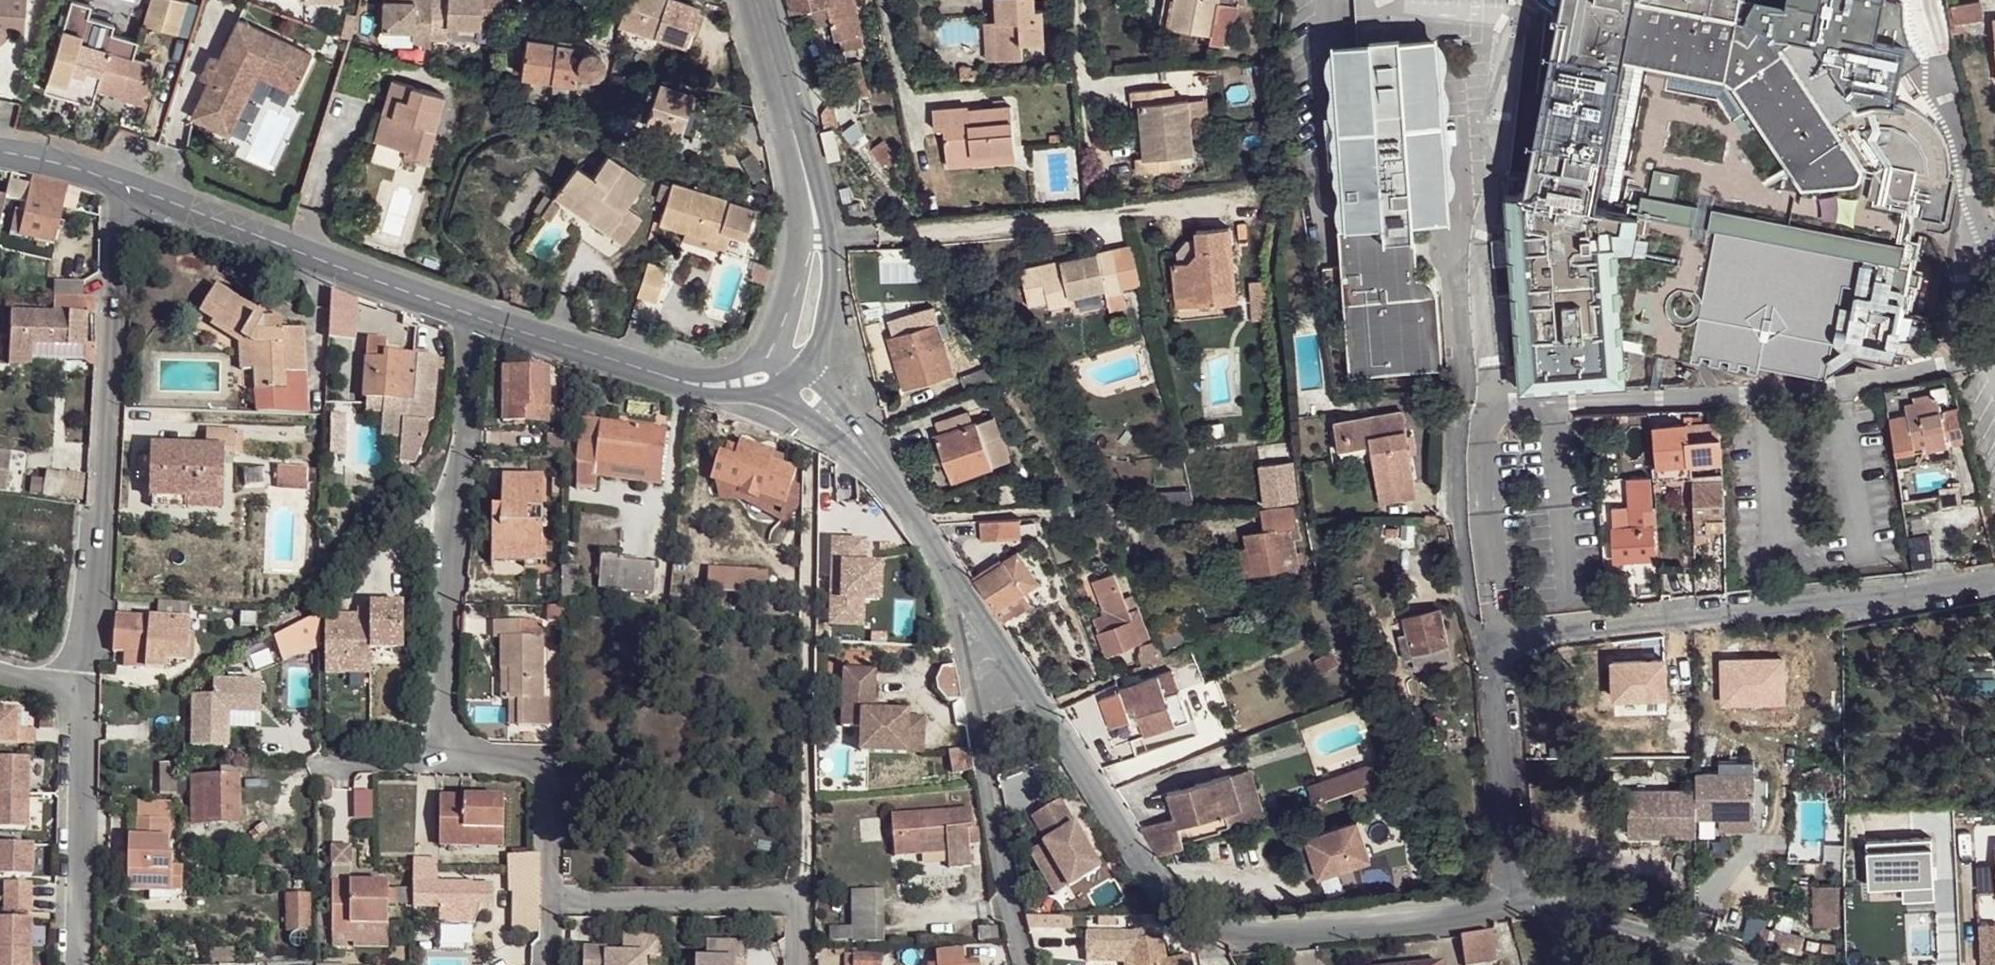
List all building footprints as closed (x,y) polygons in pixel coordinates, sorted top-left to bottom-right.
[(0,42),(5,38),(7,35),(7,29),(24,29),(26,0),(0,0),(0,42)] [(48,78),(67,83),(63,96),(91,105),(95,88),(122,96),(124,89),(147,95),(155,68),(132,61),(138,42),(110,33),(106,50),(80,42),(92,5),(76,0),(71,0),(48,78)] [(187,0),(152,0),(146,15),(177,27),(187,0)] [(384,29),(413,30),(413,42),(430,47),(430,37),(431,0),(384,0),(384,29)] [(430,37),(448,38),(449,24),(496,26),(500,0),(431,0),(430,37)] [(699,8),(676,0),(627,0),(618,25),(686,48),(699,8)] [(794,13),(810,10),(829,5),(833,23),(836,40),(841,39),(862,34),(863,34),(856,0),(790,0),(794,13)] [(995,22),(1004,22),(1003,0),(994,0),(995,22)] [(998,60),(1023,58),(1023,43),(1022,36),(1044,35),(1043,10),(1036,10),(1035,0),(1003,0),(1004,22),(995,22),(998,60)] [(1175,0),(1164,0),(1160,26),(1170,28),(1175,0)] [(1170,28),(1212,36),(1211,43),(1231,47),(1238,6),(1219,3),(1219,0),(1175,0),(1170,28)] [(1551,9),(1565,12),(1531,194),(1509,195),(1526,394),(1629,385),(1626,339),(1653,345),(1651,356),(1693,363),(1702,365),(1705,357),(1713,358),(1712,366),(1722,369),(1723,361),(1732,364),(1731,369),(1742,370),(1745,363),(1752,365),(1751,373),(1761,374),(1765,367),(1823,378),(1857,359),(1894,368),(1918,259),(1903,255),(1912,214),(1925,219),(1926,223),(1950,228),(1961,185),(1956,175),(1953,163),(1947,149),(1937,135),(1926,124),(1909,113),(1891,108),(1871,110),(1856,114),(1847,98),(1867,84),(1892,67),(1848,0),(1837,0),(1836,2),(1830,10),(1822,14),(1813,17),(1805,17),(1797,14),(1789,2),(1780,8),(1771,14),(1791,39),(1782,47),(1776,38),(1771,32),(1766,28),(1753,22),(1747,19),(1741,18),(1737,19),(1741,0),(1544,0),(1551,9)] [(1981,22),(1978,3),(1952,9),(1956,28),(1981,22)] [(810,10),(813,28),(833,23),(829,5),(810,10)] [(209,83),(192,117),(229,134),(257,75),(294,92),(308,63),(290,54),(294,45),(238,18),(219,60),(218,60),(215,59),(211,60),(208,62),(207,67),(209,71),(213,73),(209,83)] [(986,22),(988,60),(998,60),(995,22),(986,22)] [(841,39),(843,51),(865,46),(862,34),(841,39)] [(1044,35),(1022,36),(1023,43),(1045,42),(1044,35)] [(1338,206),(1339,228),(1415,223),(1452,221),(1450,203),(1439,40),(1392,43),(1392,38),(1371,39),(1371,42),(1334,45),(1340,129),(1345,205),(1338,206)] [(526,39),(520,74),(574,83),(576,74),(589,76),(594,75),(598,73),(601,70),(603,66),(604,59),(603,56),(600,52),(596,49),(591,48),(587,48),(588,43),(561,39),(560,44),(556,43),(526,39)] [(294,45),(290,54),(308,63),(312,54),(294,45)] [(200,79),(209,83),(213,73),(209,71),(207,67),(208,62),(200,79)] [(48,78),(44,90),(63,96),(67,83),(48,78)] [(391,117),(384,143),(405,149),(403,157),(424,163),(445,96),(392,80),(382,114),(391,117)] [(660,85),(647,123),(664,129),(659,143),(681,150),(691,121),(687,119),(690,110),(695,97),(660,85)] [(505,87),(503,94),(516,99),(518,91),(505,87)] [(1165,89),(1166,102),(1176,101),(1175,87),(1165,89)] [(147,95),(124,89),(122,96),(145,102),(147,95)] [(1140,105),(1146,158),(1138,159),(1139,174),(1172,170),(1171,157),(1181,156),(1193,155),(1191,126),(1188,101),(1188,100),(1176,101),(1166,102),(1165,89),(1132,92),(1133,106),(1140,105)] [(994,100),(994,108),(1007,107),(1007,99),(994,100)] [(1188,101),(1191,126),(1210,125),(1208,100),(1188,101)] [(944,129),(948,166),(973,164),(973,156),(1016,151),(1011,107),(1007,107),(994,108),(969,111),(968,107),(934,111),(935,130),(944,129)] [(382,114),(374,140),(384,143),(391,117),(382,114)] [(823,132),(830,160),(841,157),(834,129),(823,132)] [(883,141),(871,151),(886,171),(898,162),(883,141)] [(973,156),(973,164),(1016,160),(1016,151),(973,156)] [(577,165),(561,188),(597,214),(591,222),(623,245),(642,219),(626,208),(645,182),(607,156),(592,177),(577,165)] [(1171,157),(1172,170),(1182,170),(1181,156),(1171,157)] [(25,202),(17,236),(53,244),(62,207),(66,187),(30,179),(29,185),(25,202)] [(9,181),(5,198),(25,202),(29,185),(9,181)] [(671,184),(659,224),(685,231),(717,240),(720,230),(731,233),(745,238),(754,209),(671,184)] [(80,191),(66,187),(62,207),(75,211),(80,191)] [(561,188),(554,197),(591,222),(597,214),(561,188)] [(1343,286),(1350,376),(1443,370),(1438,298),(1438,295),(1437,291),(1435,287),(1433,284),(1430,281),(1427,280),(1422,278),(1418,278),(1415,223),(1339,228),(1342,267),(1324,268),(1325,287),(1343,286)] [(1174,265),(1177,297),(1193,295),(1194,301),(1215,299),(1216,304),(1237,302),(1230,227),(1197,230),(1199,252),(1190,264),(1174,265)] [(685,231),(682,241),(724,254),(731,233),(720,230),(717,240),(685,231)] [(1021,271),(1028,306),(1048,302),(1050,308),(1073,303),(1071,297),(1105,289),(1106,295),(1124,292),(1114,250),(1062,262),(1063,271),(1042,275),(1041,266),(1021,271)] [(647,262),(637,296),(656,301),(666,268),(647,262)] [(1062,262),(1041,266),(1042,275),(1063,271),(1062,262)] [(53,281),(53,297),(83,298),(83,282),(53,281)] [(1250,282),(1252,321),(1267,320),(1265,281),(1250,282)] [(255,369),(257,390),(285,389),(284,373),(306,373),(303,328),(282,329),(282,320),(265,321),(255,315),(257,311),(216,286),(200,312),(215,321),(212,325),(240,343),(242,370),(255,369)] [(356,296),(330,287),(328,333),(354,335),(356,296)] [(1177,297),(1178,308),(1216,304),(1215,299),(1194,301),(1193,295),(1177,297)] [(10,310),(8,363),(31,364),(31,358),(31,345),(51,345),(85,345),(85,314),(94,314),(94,298),(83,298),(53,297),(53,312),(10,310)] [(257,311),(255,315),(265,321),(282,320),(260,306),(257,311)] [(889,337),(904,388),(953,373),(937,323),(939,322),(935,306),(889,320),(894,336),(889,337)] [(367,339),(366,359),(385,361),(387,340),(367,339)] [(1690,380),(1693,363),(1651,356),(1653,345),(1626,339),(1629,385),(1690,380)] [(84,358),(85,345),(51,345),(31,345),(31,358),(84,358)] [(385,361),(366,359),(363,398),(367,398),(366,413),(383,414),(381,437),(402,439),(401,446),(421,448),(428,431),(429,423),(433,417),(438,357),(394,354),(393,361),(385,361)] [(960,377),(964,390),(1003,373),(1000,361),(960,377)] [(498,396),(498,422),(525,422),(525,407),(549,407),(549,369),(499,369),(498,396)] [(285,389),(257,390),(258,413),(307,414),(306,373),(284,373),(285,389)] [(126,384),(124,404),(134,405),(136,384),(126,384)] [(1952,401),(1949,387),(1934,392),(1936,402),(1909,408),(1910,419),(1892,423),(1899,472),(1921,467),(1927,452),(1951,447),(1944,414),(1941,404),(1952,401)] [(525,407),(525,422),(548,423),(549,407),(525,407)] [(1970,443),(1961,411),(1944,414),(1951,447),(1970,443)] [(936,437),(952,481),(993,467),(977,422),(972,424),(968,412),(936,423),(940,435),(936,437)] [(1371,445),(1378,489),(1415,483),(1404,412),(1343,422),(1347,448),(1371,445)] [(330,415),(329,454),(345,455),(346,415),(330,415)] [(977,422),(993,467),(1012,460),(996,415),(977,422)] [(581,419),(575,461),(575,463),(594,465),(595,464),(662,472),(667,431),(650,428),(649,434),(629,431),(629,426),(600,423),(600,421),(581,419)] [(1334,423),(1339,450),(1347,448),(1343,422),(1334,423)] [(1724,460),(1724,437),(1723,422),(1695,424),(1663,425),(1664,460),(1656,462),(1657,472),(1681,472),(1680,462),(1724,460)] [(152,445),(150,497),(187,498),(187,494),(215,495),(216,474),(224,474),(225,449),(236,449),(236,431),(206,430),(206,447),(152,445)] [(719,452),(710,479),(739,488),(737,494),(784,509),(786,502),(799,506),(799,488),(791,486),(796,469),(782,465),(782,457),(773,454),(773,452),(739,441),(738,446),(727,443),(723,453),(719,452)] [(5,491),(10,455),(0,453),(0,490),(5,491)] [(1261,505),(1298,503),(1296,462),(1259,464),(1261,505)] [(594,465),(593,477),(660,486),(662,472),(595,464),(594,465)] [(394,478),(402,486),(414,471),(412,468),(404,466),(394,478)] [(277,467),(276,487),(307,488),(308,468),(277,467)] [(87,473),(49,468),(46,493),(84,498),(87,473)] [(187,498),(187,508),(222,509),(224,474),(216,474),(215,495),(187,494),(187,498)] [(502,524),(502,554),(542,554),(542,524),(537,524),(537,509),(542,509),(542,476),(502,477),(502,492),(502,507),(515,507),(515,524),(502,524)] [(1623,479),(1612,481),(1616,507),(1627,505),(1623,479)] [(1655,509),(1655,481),(1633,480),(1634,530),(1615,531),(1616,560),(1656,560),(1655,531),(1658,531),(1657,509),(1655,509)] [(1725,526),(1724,481),(1695,482),(1695,518),(1710,519),(1710,527),(1725,526)] [(1378,489),(1380,505),(1417,498),(1415,483),(1378,489)] [(1156,495),(1158,510),(1194,509),(1190,495),(1156,495)] [(187,498),(150,497),(150,507),(187,508),(187,498)] [(491,562),(502,562),(502,554),(502,524),(515,524),(515,507),(502,507),(492,507),(491,562)] [(1236,556),(1240,577),(1298,567),(1294,541),(1298,539),(1293,508),(1262,509),(1266,532),(1246,536),(1249,554),(1236,556)] [(1020,519),(980,521),(981,539),(1022,537),(1022,536),(1021,524),(1020,519)] [(1021,524),(1022,536),(1037,535),(1036,523),(1021,524)] [(1934,557),(1931,536),(1908,540),(1911,560),(1934,557)] [(864,543),(834,543),(832,624),(861,625),(862,599),(879,600),(880,567),(871,567),(863,566),(864,543)] [(872,543),(864,543),(863,566),(871,567),(872,543)] [(975,582),(994,611),(1023,592),(1038,582),(1018,553),(975,582)] [(600,554),(599,589),(654,591),(655,563),(619,561),(619,555),(600,554)] [(1936,568),(1934,557),(1911,560),(1912,571),(1936,568)] [(561,606),(561,608),(570,607),(570,594),(577,594),(577,565),(562,565),(561,606)] [(708,568),(707,591),(769,594),(770,571),(708,568)] [(1094,620),(1107,655),(1149,637),(1138,610),(1129,614),(1128,610),(1134,607),(1130,597),(1124,600),(1113,573),(1094,581),(1107,615),(1094,620)] [(1301,584),(1304,594),(1319,589),(1316,580),(1301,584)] [(994,611),(1002,622),(1014,614),(1016,617),(1032,605),(1023,592),(994,611)] [(352,670),(384,669),(383,645),(410,644),(409,599),(391,599),(391,595),(376,595),(377,607),(364,607),(364,612),(332,612),(333,671),(352,670)] [(191,607),(160,605),(160,620),(190,622),(191,607)] [(1401,636),(1406,660),(1414,658),(1412,652),(1447,644),(1440,610),(1406,618),(1409,634),(1401,636)] [(1155,625),(1165,649),(1201,634),(1191,611),(1155,625)] [(241,612),(240,625),(254,626),(256,625),(257,613),(241,612)] [(320,649),(320,614),(277,637),(284,660),(320,649)] [(116,616),(113,652),(123,653),(123,665),(166,669),(167,661),(187,662),(190,622),(160,620),(116,616)] [(518,699),(518,726),(549,726),(548,698),(543,698),(543,637),(531,637),(531,621),(494,621),(494,638),(500,638),(500,654),(500,670),(509,670),(510,699),(518,699)] [(1139,655),(1143,666),(1163,658),(1164,658),(1160,647),(1158,648),(1156,642),(1141,647),(1139,655)] [(1414,658),(1416,671),(1451,663),(1447,644),(1412,652),(1414,658)] [(273,647),(243,660),(249,675),(279,663),(273,647)] [(1314,660),(1323,674),(1340,664),(1331,650),(1314,660)] [(934,670),(939,692),(947,701),(962,699),(955,666),(934,670)] [(501,699),(510,699),(509,670),(500,670),(501,699)] [(850,670),(849,680),(880,681),(880,671),(850,670)] [(1158,676),(1165,697),(1180,691),(1173,671),(1158,676)] [(1099,700),(1109,730),(1130,722),(1126,710),(1135,707),(1145,737),(1190,720),(1180,691),(1165,697),(1158,676),(1120,689),(1120,692),(1099,700)] [(880,681),(849,680),(848,728),(862,728),(861,753),(906,754),(906,747),(907,719),(908,712),(879,711),(880,681)] [(213,696),(193,696),(193,746),(229,746),(229,711),(258,711),(258,702),(261,702),(261,692),(261,681),(214,681),(213,696)] [(510,699),(510,726),(518,726),(518,699),(510,699)] [(39,741),(38,726),(24,726),(23,707),(0,707),(0,742),(39,741)] [(920,720),(907,719),(906,747),(919,747),(920,720)] [(948,753),(952,774),(974,770),(970,749),(948,753)] [(29,791),(27,757),(0,758),(0,792),(29,791)] [(1753,772),(1752,761),(1717,760),(1716,773),(1753,772)] [(177,765),(160,764),(160,795),(170,795),(178,794),(177,765)] [(1308,787),(1314,803),(1379,781),(1373,765),(1308,787)] [(1232,775),(1242,809),(1262,803),(1251,768),(1232,775)] [(221,769),(221,778),(239,778),(238,769),(221,769)] [(1754,817),(1753,772),(1716,773),(1694,774),(1694,789),(1695,818),(1754,817)] [(1168,793),(1175,817),(1140,828),(1159,855),(1184,847),(1183,842),(1220,831),(1219,828),(1229,826),(1225,813),(1242,809),(1232,775),(1168,793)] [(193,778),(193,823),(204,823),(239,823),(239,800),(239,778),(221,778),(193,778)] [(323,780),(323,801),(326,801),(329,800),(330,799),(331,798),(332,789),(331,785),(331,782),(329,781),(326,780),(323,780)] [(1326,800),(1330,812),(1371,798),(1376,812),(1391,807),(1383,781),(1326,800)] [(1695,818),(1694,789),(1627,791),(1628,831),(1660,831),(1675,831),(1675,837),(1696,837),(1695,818)] [(29,794),(29,791),(0,792),(0,827),(30,826),(29,794)] [(1628,831),(1627,791),(1611,791),(1612,848),(1660,847),(1660,831),(1628,831)] [(440,797),(439,834),(465,834),(465,845),(503,846),(503,822),(503,798),(485,797),(485,804),(465,804),(465,798),(440,797)] [(1315,804),(1319,816),(1330,812),(1326,800),(1315,804)] [(140,801),(139,820),(169,821),(170,802),(140,801)] [(1017,822),(1051,897),(1098,877),(1064,802),(1017,822)] [(1225,813),(1229,826),(1265,816),(1262,803),(1242,809),(1225,813)] [(891,817),(895,857),(916,855),(914,839),(947,836),(948,852),(949,868),(971,865),(969,844),(980,843),(978,829),(973,829),(971,810),(891,817)] [(1754,832),(1754,817),(1695,818),(1696,837),(1754,832)] [(129,837),(128,890),(150,890),(149,886),(172,886),(172,855),(168,855),(169,839),(169,821),(139,820),(137,820),(137,837),(129,837)] [(1352,824),(1361,856),(1372,852),(1362,821),(1352,824)] [(1319,833),(1329,866),(1361,856),(1352,824),(1336,828),(1334,822),(1306,830),(1308,837),(1319,833)] [(204,823),(204,837),(239,837),(239,823),(204,823)] [(465,834),(439,834),(439,846),(465,845),(465,834)] [(914,839),(916,855),(948,852),(947,836),(914,839)] [(0,846),(0,878),(34,879),(33,847),(0,846)] [(541,892),(539,854),(532,854),(508,855),(510,892),(513,892),(513,917),(540,917),(541,892)] [(414,858),(414,866),(436,867),(437,859),(414,858)] [(414,866),(413,909),(439,908),(439,922),(473,923),(478,914),(480,905),(492,905),(492,883),(436,884),(436,867),(414,866)] [(332,882),(332,932),(351,932),(351,924),(388,924),(388,883),(360,883),(332,882)] [(5,883),(5,899),(32,899),(32,884),(5,883)] [(171,897),(172,886),(149,886),(150,890),(149,896),(171,897)] [(829,927),(829,940),(851,940),(851,943),(884,942),(883,890),(851,891),(851,926),(829,927)] [(287,895),(287,931),(296,931),(298,931),(309,930),(309,895),(287,895)] [(32,899),(5,899),(4,915),(32,915),(32,899)] [(0,920),(0,952),(31,953),(30,921),(0,920)] [(351,924),(351,932),(388,932),(388,924),(351,924)] [(989,926),(978,927),(979,941),(991,940),(989,926)] [(1981,929),(1985,964),(1994,964),(1994,928),(1981,929)] [(1124,964),(1191,964),(1191,960),(1165,963),(1163,940),(1145,942),(1144,930),(1082,937),(1085,964),(1114,964),(1124,964)] [(305,944),(307,940),(306,936),(303,932),(298,931),(296,931),(291,933),(289,937),(289,942),(293,947),(296,948),(301,948),(304,946),(305,944)] [(1465,964),(1475,964),(1497,961),(1493,931),(1461,937),(1465,964)] [(419,935),(418,946),(427,946),(427,936),(419,935)] [(583,964),(646,964),(646,956),(661,956),(662,936),(623,935),(623,954),(616,955),(616,963),(607,963),(607,954),(607,953),(607,950),(583,949),(583,964)] [(706,941),(706,959),(695,959),(695,964),(735,964),(735,958),(743,958),(744,942),(706,941)] [(103,955),(109,957),(112,950),(105,948),(103,955)] [(978,961),(964,962),(963,950),(936,952),(937,964),(978,964),(978,961)] [(0,952),(0,964),(31,964),(31,953),(0,952)] [(607,954),(607,963),(616,963),(616,955),(607,954)] [(846,964),(881,964),(881,955),(846,954),(846,964)]
